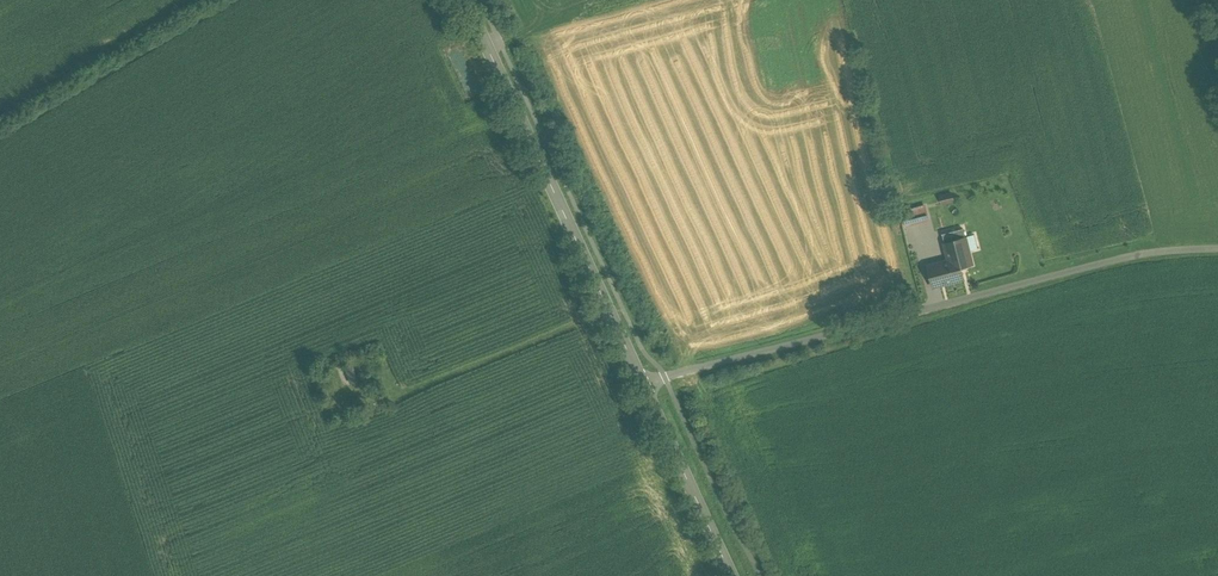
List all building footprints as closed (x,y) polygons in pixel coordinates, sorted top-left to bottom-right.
[(952,193),(941,195),(943,204),(954,201),(952,193)] [(924,206),(900,212),(903,226),(928,220),(924,206)] [(948,260),(928,266),(933,287),(964,279),(961,268),(974,265),(971,251),(978,249),(975,235),(965,238),(963,229),(942,234),(948,260)] [(356,362),(345,366),(351,384),(362,380),(356,362)]
